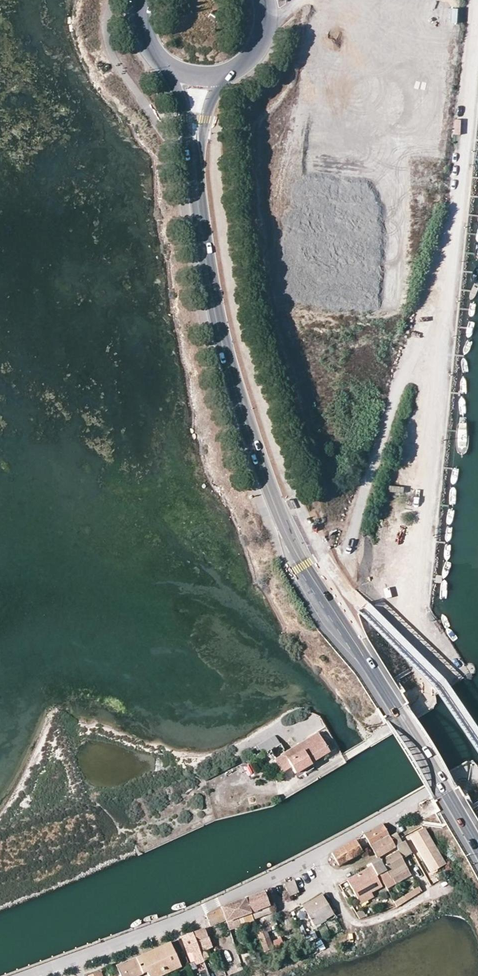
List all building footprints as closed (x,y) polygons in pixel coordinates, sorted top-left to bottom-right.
[(290,768),(294,774),(329,752),(317,733),(274,760),(282,772),(290,768)] [(275,735),(257,745),(261,754),(280,744),(275,735)] [(382,824),(363,835),(370,846),(388,836),(382,824)] [(432,843),(428,835),(424,829),(423,829),(411,837),(428,865),(441,858),(432,843)] [(396,834),(389,837),(395,847),(396,846),(402,843),(399,839),(396,834)] [(370,846),(377,858),(395,847),(389,837),(388,836),(370,846)] [(355,840),(346,845),(338,850),(331,854),(338,866),(362,852),(355,840)] [(412,853),(405,841),(402,843),(396,846),(399,851),(403,859),(412,853)] [(384,883),(408,869),(402,859),(403,859),(399,851),(382,861),(387,871),(386,871),(379,875),(384,883)] [(442,860),(441,858),(428,865),(431,871),(444,864),(442,860)] [(379,875),(386,871),(381,862),(378,859),(373,862),(370,864),(372,867),(377,876),(379,875)] [(347,881),(358,899),(371,892),(383,886),(377,876),(372,867),(347,881)] [(288,897),(298,893),(293,881),(283,885),(288,897)] [(398,907),(422,892),(419,886),(395,900),(398,907)] [(266,900),(263,892),(232,903),(237,917),(241,915),(243,923),(271,913),(266,900)] [(373,896),(371,892),(358,899),(360,903),(373,896)] [(314,926),(333,915),(321,895),(302,906),(314,926)] [(220,907),(221,909),(225,920),(225,921),(237,917),(232,903),(220,907)] [(225,920),(221,909),(206,915),(210,925),(225,920)] [(283,945),(280,940),(270,944),(263,926),(256,929),(259,939),(265,953),(283,945)] [(203,929),(192,934),(196,944),(204,962),(211,958),(207,949),(211,947),(203,929)] [(204,962),(196,944),(192,934),(181,938),(185,947),(187,953),(190,951),(192,955),(196,965),(204,962)] [(172,941),(136,956),(143,974),(148,971),(150,975),(159,975),(183,966),(172,941)] [(136,956),(117,965),(121,975),(137,975),(143,974),(136,956)]
